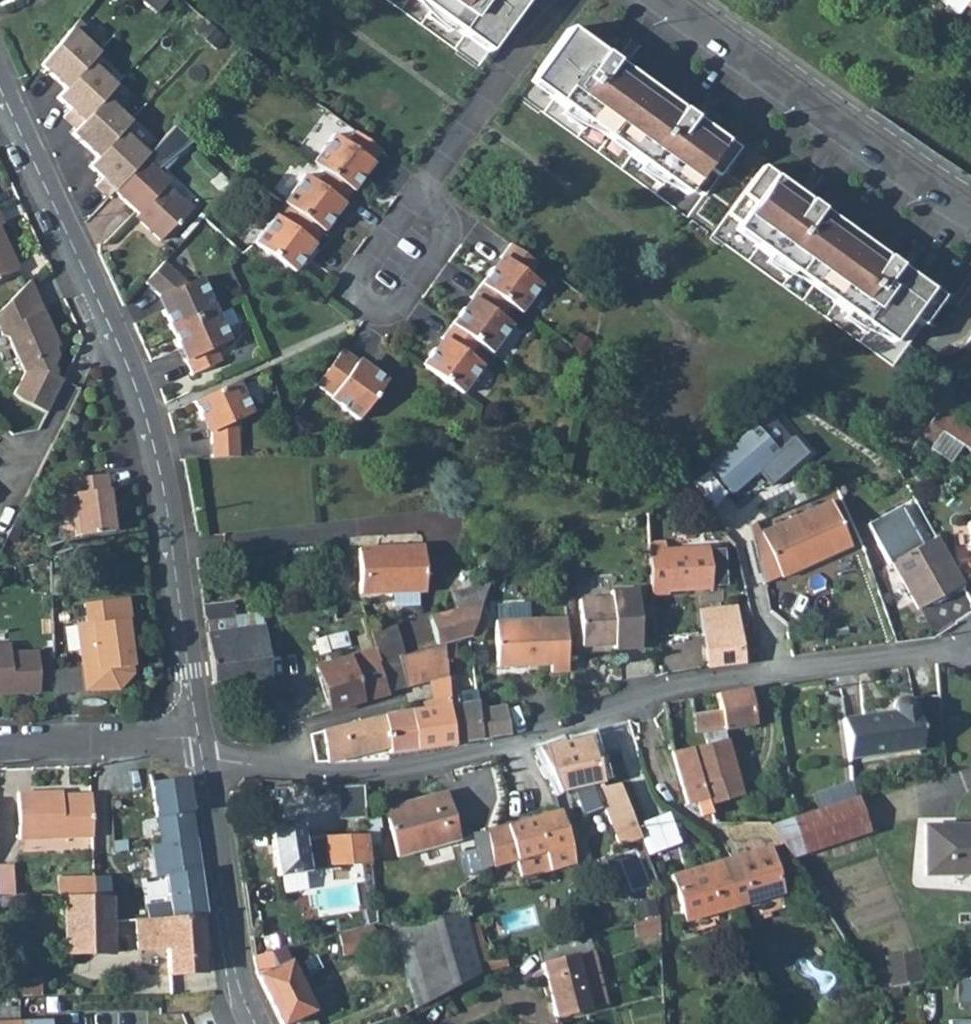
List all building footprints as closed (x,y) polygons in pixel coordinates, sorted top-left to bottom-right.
[(166,0),(139,0),(155,13),(166,0)] [(429,11),(434,5),(427,0),(414,0),(429,11)] [(434,5),(429,11),(467,38),(471,32),(492,47),(526,0),(427,0),(434,5)] [(957,14),(965,4),(968,0),(941,0),(940,2),(957,14)] [(39,65),(66,87),(89,62),(98,53),(87,43),(93,35),(76,21),(39,65)] [(567,29),(532,77),(553,92),(549,98),(564,109),(586,125),(591,119),(631,148),(626,154),(642,165),(664,182),(668,175),(689,190),(690,189),(702,197),(736,150),(700,124),(698,127),(599,56),(601,54),(567,29)] [(467,38),(487,54),(492,47),(471,32),(467,38)] [(115,85),(89,62),(66,87),(58,96),(71,108),(64,115),(77,127),(110,91),(115,85)] [(528,83),(549,98),(553,92),(532,77),(528,83)] [(125,105),(110,91),(77,127),(71,133),(97,157),(120,132),(129,122),(118,112),(125,105)] [(560,115),(582,131),(586,125),(564,109),(560,115)] [(586,125),(626,154),(631,148),(591,119),(586,125)] [(158,241),(173,226),(174,227),(189,212),(163,187),(166,184),(154,172),(158,168),(162,172),(174,159),(172,158),(190,143),(173,127),(146,156),(112,192),(136,214),(143,220),(139,224),(158,241)] [(352,191),(364,175),(360,172),(367,162),(371,165),(381,151),(354,131),(345,143),(333,134),(312,163),(325,172),(352,191)] [(120,132),(97,157),(88,166),(101,178),(95,185),(107,197),(112,192),(146,156),(120,132)] [(637,171),(660,188),(664,182),(642,165),(637,171)] [(761,167),(726,215),(738,223),(737,225),(758,240),(753,246),(769,257),(791,274),(795,268),(835,297),(831,303),(846,314),(869,330),(873,324),(894,339),(909,319),(921,328),(941,299),(905,272),(902,275),(795,197),(797,194),(761,167)] [(323,232),(335,215),(331,212),(338,202),(342,205),(352,191),(325,172),(316,184),(304,175),(283,203),(295,212),(323,232)] [(664,182),(684,196),(689,190),(668,175),(664,182)] [(293,272),(305,256),(301,252),(308,243),(313,246),(323,232),(295,212),(286,224),(274,215),(254,244),(293,272)] [(133,218),(139,224),(143,220),(136,214),(133,218)] [(733,231),(753,246),(758,240),(737,225),(733,231)] [(12,273),(0,247),(6,245),(0,232),(0,278),(12,273)] [(520,313),(540,284),(528,275),(536,263),(509,243),(499,257),(503,260),(496,270),(492,267),(480,284),(507,304),(520,313)] [(0,247),(12,273),(18,270),(6,245),(0,247)] [(764,264),(787,280),(791,274),(769,257),(764,264)] [(160,298),(161,297),(166,309),(162,311),(170,329),(215,309),(200,277),(187,283),(163,261),(144,283),(160,298)] [(791,274),(831,303),(835,297),(795,268),(791,274)] [(28,281),(0,310),(0,334),(1,336),(7,338),(24,373),(13,394),(21,401),(46,413),(63,380),(49,373),(52,368),(48,361),(54,349),(58,347),(28,281)] [(490,353),(511,325),(498,316),(507,304),(480,284),(470,298),(474,301),(467,311),(463,308),(451,324),(478,344),(490,353)] [(179,348),(184,346),(189,357),(184,359),(191,375),(222,361),(215,347),(229,341),(215,309),(170,329),(179,348)] [(842,320),(864,336),(869,330),(846,314),(842,320)] [(461,394),(481,365),(469,356),(478,344),(451,324),(441,338),(445,341),(438,351),(433,348),(421,365),(461,394)] [(869,330),(890,345),(894,339),(873,324),(869,330)] [(342,348),(315,385),(331,396),(329,399),(357,420),(386,380),(369,368),(366,372),(356,365),(359,361),(342,348)] [(48,361),(52,368),(57,357),(54,349),(48,361)] [(237,381),(192,402),(201,421),(206,419),(210,430),(211,430),(211,458),(239,456),(237,420),(251,413),(237,381)] [(939,409),(950,417),(958,407),(946,399),(939,409)] [(763,413),(751,424),(752,426),(776,453),(792,440),(763,413)] [(950,417),(947,421),(967,436),(960,446),(970,453),(970,433),(950,417)] [(921,434),(934,443),(940,437),(942,433),(929,424),(921,434)] [(776,453),(752,426),(707,464),(732,493),(759,471),(771,485),(807,454),(794,438),(792,440),(776,453)] [(914,474),(941,493),(967,455),(940,437),(934,443),(914,474)] [(70,494),(75,536),(115,531),(110,489),(107,489),(105,474),(70,479),(72,494),(70,494)] [(850,547),(829,502),(760,534),(780,578),(850,547)] [(946,598),(964,588),(935,537),(923,543),(902,505),(868,524),(890,563),(893,562),(919,608),(944,594),(946,598)] [(647,544),(650,594),(666,594),(666,591),(707,589),(707,586),(725,586),(723,551),(705,551),(705,549),(664,551),(663,543),(647,544)] [(357,550),(359,594),(393,593),(417,592),(424,592),(422,547),(357,550)] [(454,642),(470,637),(477,616),(481,604),(488,584),(450,593),(455,610),(429,618),(437,647),(441,646),(454,642)] [(579,600),(581,646),(613,645),(613,650),(639,648),(636,590),(610,592),(610,599),(579,600)] [(393,593),(393,607),(417,606),(417,592),(393,593)] [(84,691),(117,690),(131,674),(127,646),(123,619),(128,619),(126,598),(83,604),(85,624),(90,623),(94,649),(79,651),(81,669),(84,691)] [(498,605),(498,622),(530,620),(529,604),(498,605)] [(700,611),(706,668),(741,664),(734,607),(700,611)] [(212,684),(238,681),(268,677),(260,618),(259,614),(259,613),(232,617),(232,618),(205,622),(212,684)] [(470,637),(480,641),(487,620),(477,616),(470,637)] [(123,619),(127,646),(132,645),(128,619),(123,619)] [(495,622),(497,667),(550,665),(550,673),(567,672),(565,619),(530,620),(498,622),(495,622)] [(75,625),(79,651),(94,649),(90,623),(85,624),(75,625)] [(374,650),(378,662),(394,657),(403,655),(393,623),(368,630),(374,650)] [(441,646),(444,661),(457,659),(454,642),(441,646)] [(39,692),(38,653),(10,654),(9,645),(0,646),(0,694),(39,692)] [(394,657),(404,689),(427,683),(446,678),(444,661),(441,646),(437,647),(403,655),(394,657)] [(485,663),(483,647),(471,648),(473,664),(485,663)] [(316,668),(329,711),(370,699),(370,698),(386,694),(376,663),(378,662),(374,650),(349,658),(316,668)] [(376,663),(386,694),(404,689),(394,657),(378,662),(376,663)] [(238,681),(240,701),(270,697),(268,677),(238,681)] [(420,702),(421,710),(448,706),(449,706),(447,686),(446,681),(446,678),(427,683),(431,702),(420,702)] [(448,706),(453,745),(480,738),(508,734),(505,706),(478,711),(477,701),(457,705),(456,694),(455,685),(454,685),(453,680),(446,681),(447,686),(449,706),(448,706)] [(456,694),(457,705),(477,701),(476,689),(456,694)] [(694,715),(702,747),(691,749),(708,804),(724,799),(707,746),(727,742),(723,730),(754,724),(748,689),(716,695),(719,712),(694,715)] [(842,719),(848,759),(918,749),(913,710),(912,705),(909,701),(905,699),(899,699),(896,700),(893,704),(891,708),(891,713),(842,719)] [(388,749),(389,753),(453,745),(448,706),(421,710),(410,711),(407,712),(383,715),(388,749)] [(327,760),(327,762),(388,749),(383,715),(322,730),(323,732),(327,760)] [(537,749),(553,785),(563,783),(565,792),(594,786),(613,832),(619,845),(639,837),(634,823),(625,802),(618,784),(603,787),(602,784),(596,760),(594,760),(590,745),(588,737),(562,742),(561,739),(537,749)] [(707,746),(724,799),(741,794),(727,742),(707,746)] [(695,802),(700,816),(711,814),(708,804),(691,749),(672,753),(686,804),(695,802)] [(151,845),(151,846),(194,839),(185,777),(150,782),(160,843),(151,845)] [(813,794),(817,808),(853,797),(851,782),(813,794)] [(553,785),(557,794),(565,792),(563,783),(553,785)] [(341,816),(366,814),(364,784),(339,786),(341,816)] [(62,792),(17,793),(19,840),(92,838),(91,798),(62,799),(62,795),(62,792)] [(385,809),(397,857),(458,841),(444,792),(385,809)] [(769,825),(790,858),(867,832),(856,797),(769,825)] [(684,805),(698,817),(700,816),(695,802),(686,804),(684,805)] [(526,878),(573,864),(570,844),(559,811),(494,828),(486,830),(493,866),(514,860),(519,878),(526,878)] [(639,823),(651,854),(679,843),(667,813),(639,823)] [(276,876),(306,872),(306,869),(309,868),(309,872),(331,869),(330,865),(330,864),(347,863),(347,864),(350,864),(350,863),(366,862),(366,864),(371,864),(368,835),(323,836),(301,841),(297,817),(268,822),(276,876)] [(924,875),(970,875),(970,825),(924,825),(924,875)] [(461,847),(469,881),(479,873),(493,866),(486,830),(473,834),(475,845),(461,847)] [(194,839),(151,846),(156,876),(164,875),(168,902),(145,906),(147,921),(200,918),(207,918),(194,839)] [(719,861),(732,908),(780,894),(767,847),(719,861)] [(671,875),(684,922),(732,908),(719,861),(671,875)] [(4,896),(13,895),(14,895),(13,865),(0,865),(0,896),(4,896)] [(58,896),(64,896),(93,896),(93,877),(57,878),(58,896)] [(3,907),(14,907),(13,895),(4,896),(3,907)] [(109,897),(93,896),(64,896),(65,953),(111,954),(109,897)] [(440,902),(443,916),(463,911),(460,897),(440,902)] [(631,904),(636,923),(658,917),(657,897),(631,904)] [(372,925),(377,923),(375,910),(363,911),(365,926),(372,925)] [(403,971),(414,1009),(479,974),(477,963),(463,911),(443,916),(404,926),(388,920),(398,950),(403,971)] [(203,973),(200,918),(147,921),(135,922),(136,950),(167,948),(168,975),(203,973)] [(377,948),(379,954),(398,950),(388,920),(377,923),(372,925),(377,948)] [(337,933),(343,956),(377,948),(372,925),(365,926),(337,933)] [(280,1023),(285,1023),(312,1012),(283,949),(252,957),(255,972),(256,974),(280,1023)] [(575,955),(588,1008),(606,1004),(593,950),(575,955)] [(884,956),(889,988),(905,985),(900,954),(884,956)] [(541,963),(555,1017),(588,1008),(575,955),(541,963)] [(41,996),(40,979),(21,980),(22,997),(41,996)]
